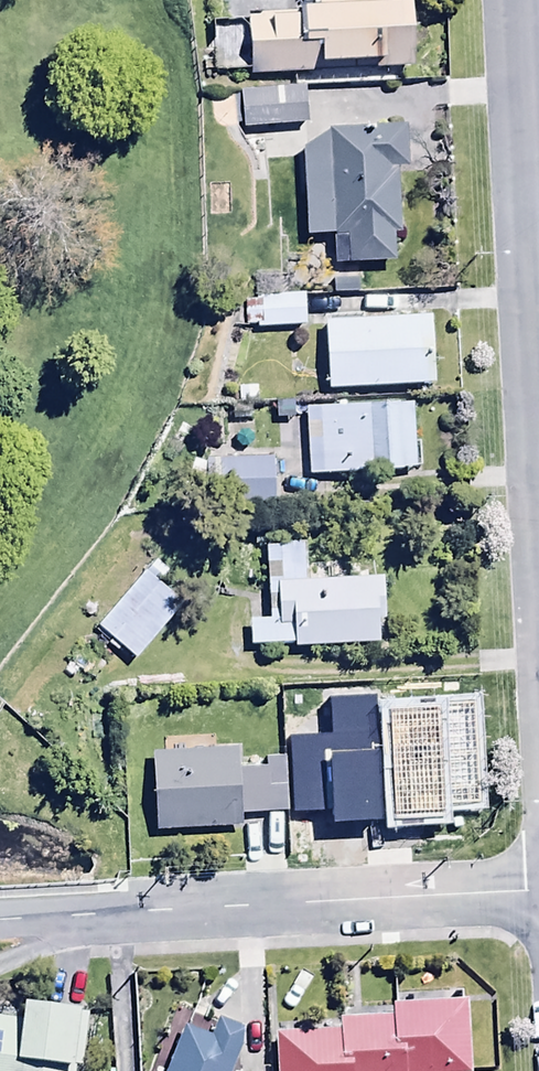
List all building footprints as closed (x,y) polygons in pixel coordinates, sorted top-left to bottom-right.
[(251,78),(413,73),(411,0),(402,0),(317,2),(318,17),(249,18),(251,78)] [(240,97),(243,133),(307,129),(305,93),(240,97)] [(328,138),(301,156),(306,244),(331,243),(332,270),(391,267),(390,245),(398,245),(395,179),(409,178),(406,135),(328,138)] [(245,301),(245,333),(304,331),(304,299),(245,301)] [(324,329),(327,398),(412,394),(412,399),(425,398),(424,392),(433,392),(430,324),(324,329)] [(411,409),(305,416),(309,484),(415,477),(411,409)] [(279,462),(215,463),(216,500),(226,499),(226,506),(279,505),(279,462)] [(294,650),(294,655),(387,651),(383,583),(311,586),(309,549),(267,551),(270,626),(250,627),(252,652),(294,650)] [(350,706),(298,706),(298,740),(350,740),(350,706)] [(317,797),(317,833),(411,834),(411,808),(394,808),(394,768),(351,768),(351,753),(324,753),(324,797),(317,797)] [(240,754),(153,758),(157,839),(244,835),(244,821),(285,819),(283,771),(240,773),(240,754)] [(76,1065),(82,1066),(89,1010),(80,1009),(80,1003),(23,995),(20,1018),(0,1015),(0,1070),(75,1070),(76,1065)] [(273,1070),(467,1070),(464,998),(388,1001),(389,1014),(335,1016),(336,1026),(271,1029),(273,1070)] [(164,1070),(226,1070),(245,1027),(215,1015),(208,1033),(184,1023),(164,1070)]
